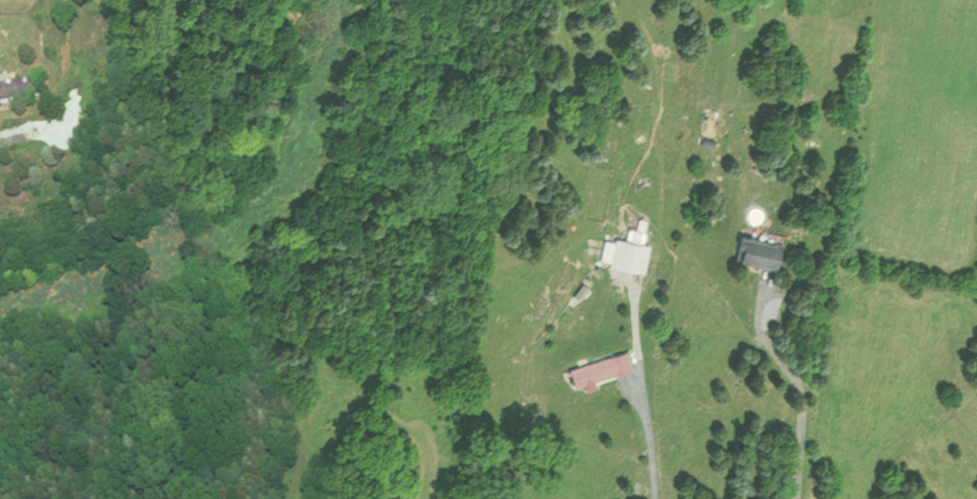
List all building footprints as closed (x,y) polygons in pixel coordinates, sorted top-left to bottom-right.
[(57,94),(53,75),(0,85),(3,103),(57,94)] [(774,243),(731,235),(725,260),(769,269),(774,243)] [(608,264),(654,272),(659,245),(613,236),(608,264)] [(580,366),(584,385),(642,372),(637,353),(580,366)]
